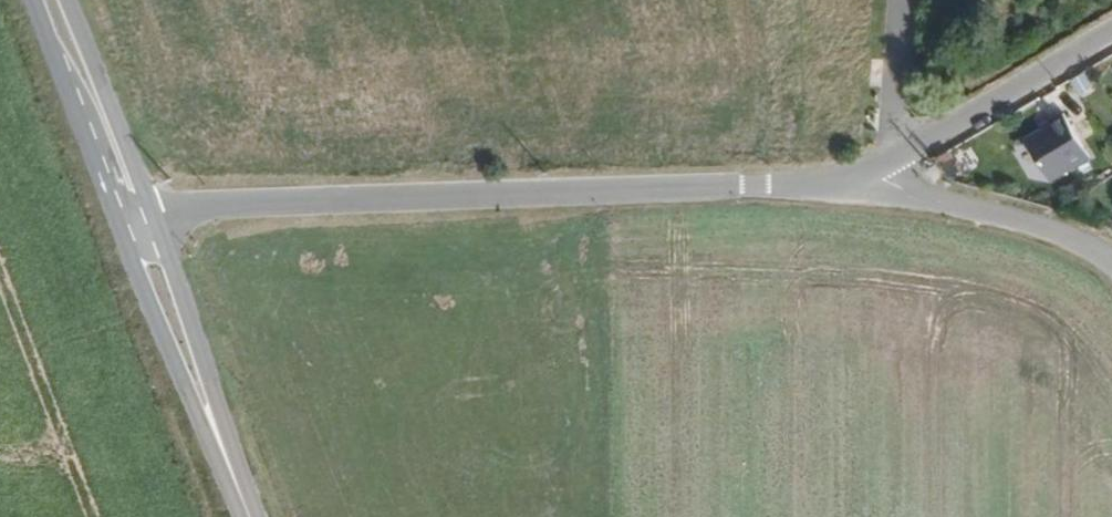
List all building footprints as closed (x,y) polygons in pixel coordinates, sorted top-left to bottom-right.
[(1096,154),(1066,117),(1026,149),(1056,186),(1096,154)] [(934,175),(928,163),(918,167),(923,179),(934,175)]
